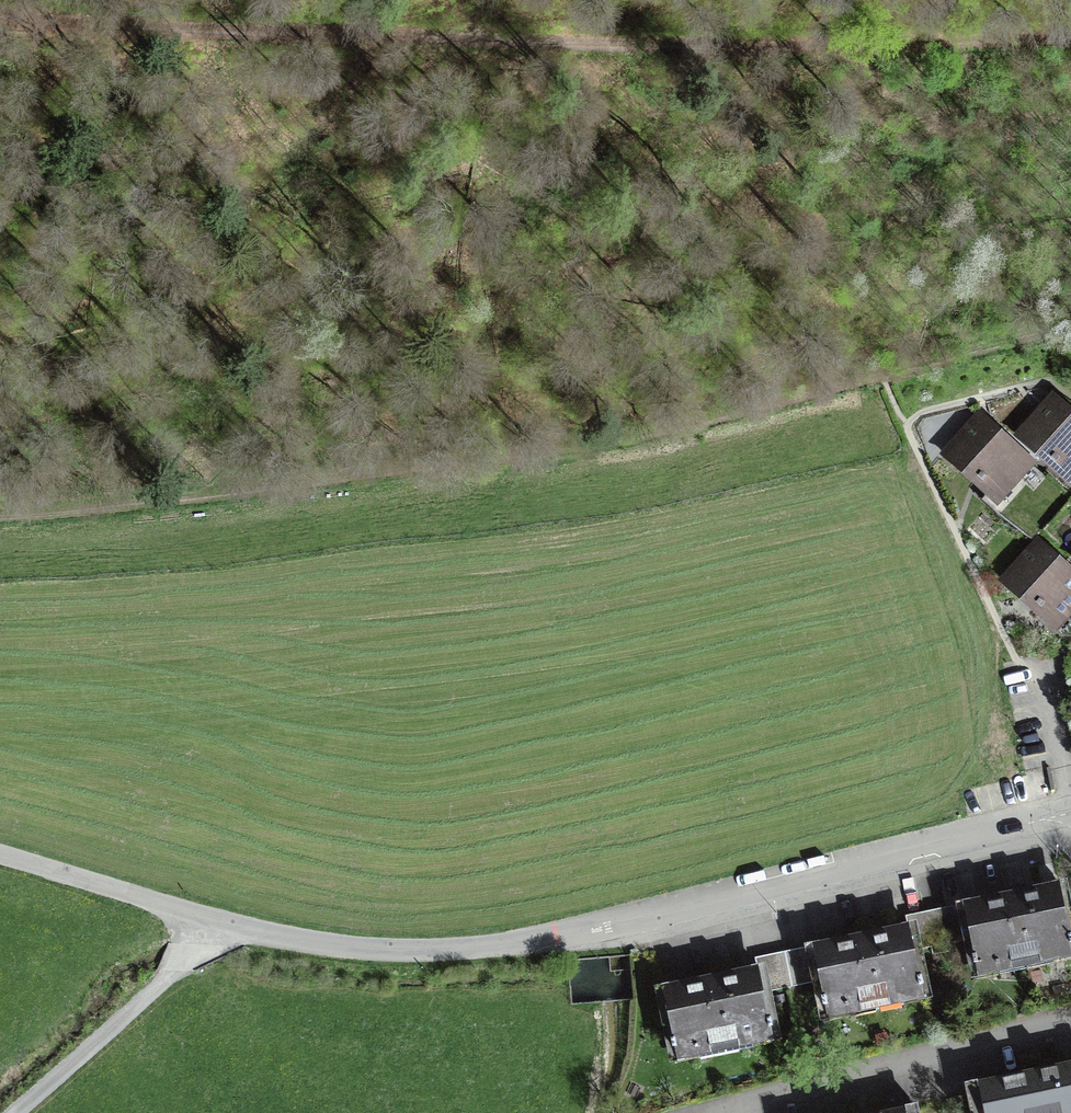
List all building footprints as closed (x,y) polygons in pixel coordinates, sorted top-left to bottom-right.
[(1070,476),(1070,414),(1054,399),(1023,433),(1070,476)] [(982,499),(999,514),(1008,504),(999,495),(1029,461),(980,417),(950,451),(991,489),(982,499)] [(1057,622),(1070,607),(1070,573),(1038,544),(1008,578),(1057,622)] [(1000,968),(999,962),(1040,954),(1042,959),(1070,953),(1070,930),(1069,930),(1059,884),(947,907),(954,941),(971,937),(973,950),(971,950),(975,965),(976,965),(978,973),(1000,968)] [(954,941),(947,907),(924,912),(931,946),(933,954),(956,950),(954,941)] [(827,1014),(850,1010),(849,1004),(890,996),(891,1001),(923,994),(922,987),(924,986),(921,971),(919,972),(914,950),(931,946),(924,912),(906,915),(908,925),(785,951),(792,985),(820,979),(823,992),(821,992),(824,1007),(826,1007),(827,1014)] [(774,1037),(772,1029),(774,1029),(771,1014),(769,1015),(764,991),(792,985),(785,951),(755,957),(757,967),(663,986),(673,1034),(671,1034),(674,1049),(676,1048),(678,1057),(700,1052),(699,1047),(740,1038),(741,1044),(774,1037)] [(974,1112),(1070,1112),(1070,1063),(968,1085),(974,1112)]
